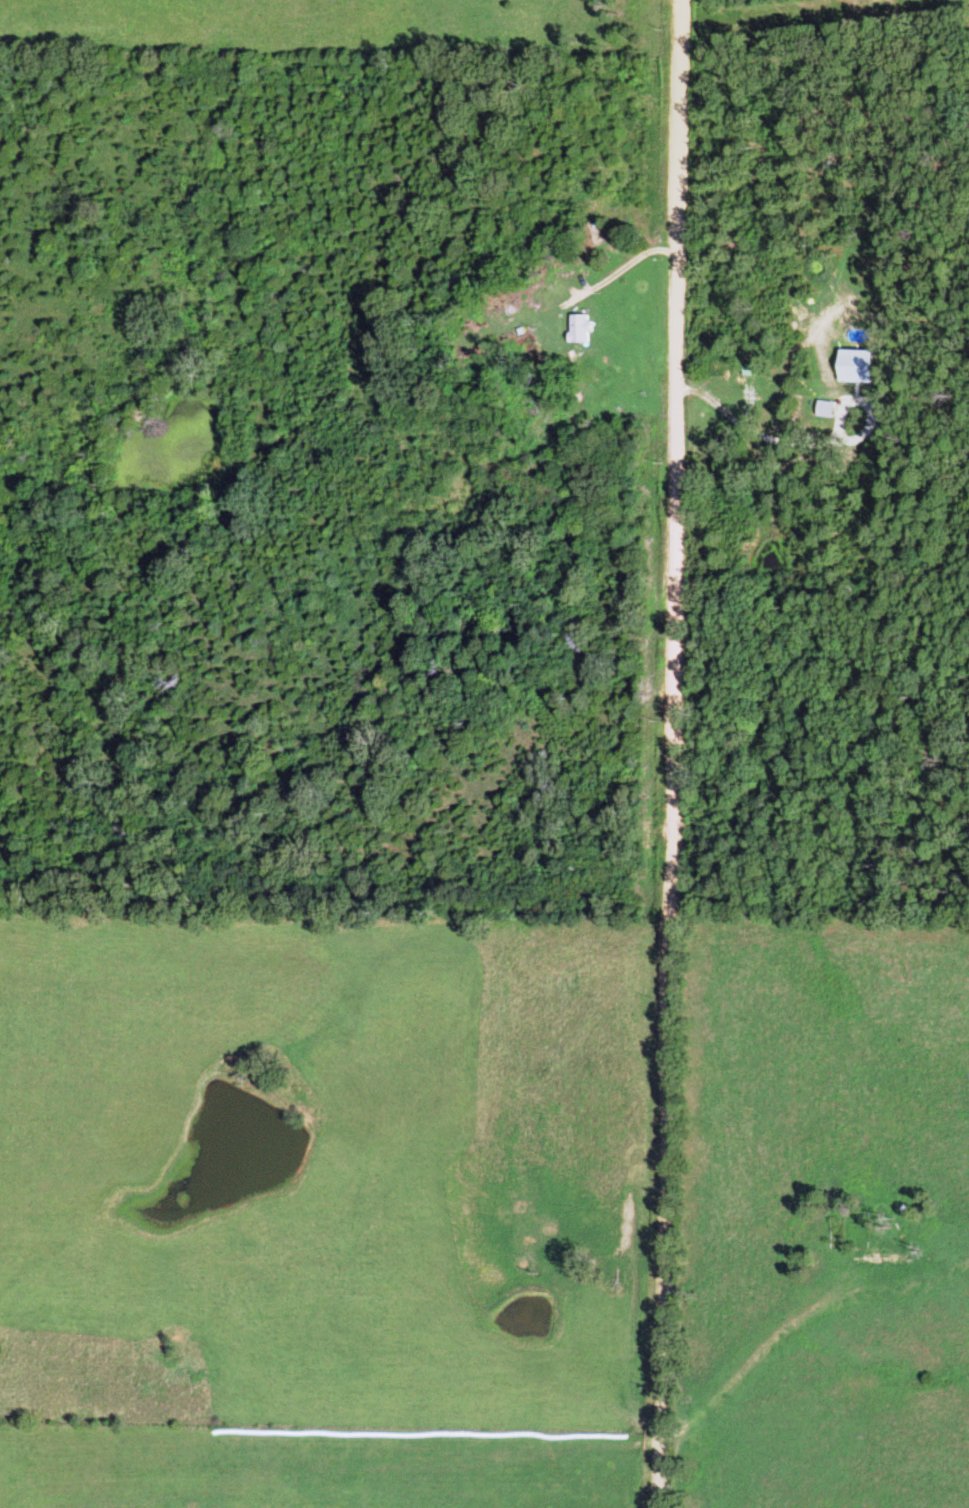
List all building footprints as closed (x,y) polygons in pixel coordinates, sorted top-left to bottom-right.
[(597,342),(597,333),(599,332),(599,314),(578,315),(579,342),(597,342)] [(846,382),(879,382),(879,351),(846,350),(846,382)] [(822,416),(839,418),(840,402),(823,401),(822,416)]
